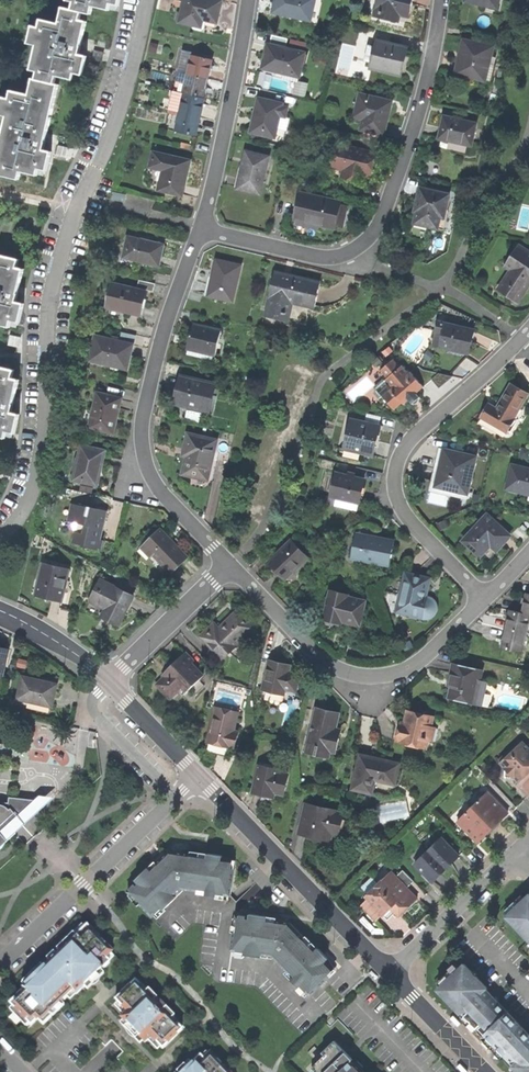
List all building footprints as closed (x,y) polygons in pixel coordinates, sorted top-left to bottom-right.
[(46,170),(51,151),(42,149),(45,139),(58,83),(53,82),(55,75),(71,79),(73,72),(81,74),(85,54),(78,53),(80,42),(85,20),(79,19),(81,11),(90,13),(92,6),(108,9),(110,3),(118,5),(119,0),(70,0),(73,1),(71,8),(63,7),(59,23),(41,18),(39,28),(31,26),(27,43),(35,45),(29,68),(36,70),(34,79),(31,78),(28,93),(10,89),(8,97),(1,96),(0,102),(0,114),(6,115),(0,140),(0,166),(1,166),(0,172),(0,174),(18,178),(20,171),(36,174),(38,168),(46,170)] [(217,0),(183,0),(178,22),(201,27),(202,20),(216,23),(218,12),(221,1),(217,0)] [(276,1),(273,12),(317,21),(322,0),(276,0),(276,1)] [(408,17),(410,8),(412,0),(376,0),(373,15),(398,21),(399,15),(408,17)] [(466,2),(497,10),(499,0),(466,0),(466,2)] [(370,66),(400,73),(402,62),(405,47),(376,40),(370,66)] [(492,49),(463,42),(460,57),(462,58),(460,64),(458,76),(485,82),(492,49)] [(304,52),(267,44),(264,56),(262,68),(283,72),(282,76),(298,80),(304,52)] [(315,57),(325,60),(327,52),(316,49),(315,57)] [(211,59),(182,53),(178,72),(207,79),(209,68),(211,59)] [(204,89),(207,79),(178,72),(174,91),(203,97),(204,89)] [(307,83),(296,81),(293,93),(304,95),(307,83)] [(204,98),(203,97),(174,91),(170,109),(180,112),(200,116),(202,107),(204,98)] [(350,127),(383,134),(386,119),(390,102),(379,99),(379,97),(359,92),(350,127)] [(282,102),(258,97),(254,115),(250,131),(275,136),(280,114),(285,116),(287,106),(282,105),(282,102)] [(197,126),(200,116),(180,112),(176,131),(195,136),(197,126)] [(476,125),(444,118),(441,129),(439,140),(471,147),(476,125)] [(365,178),(366,175),(370,176),(372,166),(375,152),(338,144),(333,167),(343,169),(343,173),(365,178)] [(185,170),(188,159),(153,151),(150,164),(160,166),(158,177),(159,177),(156,189),(182,194),(185,179),(187,171),(185,170)] [(268,156),(245,151),(241,171),(237,188),(259,193),(268,156)] [(126,192),(113,189),(112,197),(124,200),(126,192)] [(449,196),(420,190),(418,199),(417,206),(419,206),(415,224),(438,229),(442,211),(446,212),(449,196)] [(294,218),(334,226),(336,216),(339,200),(300,192),(294,218)] [(162,246),(127,239),(123,259),(157,266),(160,256),(162,246)] [(519,247),(507,267),(512,270),(499,290),(519,303),(528,287),(528,254),(519,247)] [(9,329),(11,322),(18,324),(23,305),(16,303),(19,292),(24,271),(17,269),(19,261),(0,256),(0,326),(9,329)] [(207,296),(231,302),(239,267),(215,261),(211,279),(207,296)] [(285,276),(273,273),(267,297),(269,298),(265,318),(293,324),(297,305),(314,308),(319,283),(285,276)] [(155,284),(139,281),(137,289),(153,292),(155,284)] [(142,305),(145,293),(112,285),(107,308),(140,315),(142,305)] [(474,331),(440,323),(434,345),(469,354),(471,344),(474,331)] [(187,349),(215,356),(220,331),(193,325),(190,335),(187,349)] [(132,345),(95,337),(89,361),(109,366),(110,364),(127,368),(130,357),(132,345)] [(417,393),(440,374),(424,369),(419,366),(410,373),(403,365),(401,366),(394,358),(381,369),(388,378),(385,380),(376,388),(377,390),(376,392),(380,397),(382,396),(394,410),(402,402),(404,404),(410,399),(412,402),(416,399),(419,396),(417,393)] [(5,438),(7,431),(15,433),(19,414),(11,412),(14,401),(19,380),(12,378),(14,370),(0,367),(0,437),(5,438)] [(197,406),(209,408),(214,384),(181,377),(178,390),(175,403),(197,408),(197,406)] [(482,418),(506,433),(514,420),(513,419),(528,394),(511,384),(499,404),(501,405),(499,408),(498,410),(490,405),(482,418)] [(122,400),(97,394),(90,429),(114,434),(117,418),(122,400)] [(382,426),(352,420),(345,450),(375,457),(378,442),(382,426)] [(183,475),(208,481),(216,441),(188,435),(185,446),(183,457),(187,458),(183,475)] [(105,452),(83,447),(74,480),(96,486),(99,472),(100,472),(102,465),(105,452)] [(430,489),(468,498),(478,456),(440,447),(436,462),(430,489)] [(513,464),(507,488),(528,493),(528,468),(513,464)] [(349,476),(338,474),(333,497),(340,498),(339,505),(358,509),(360,503),(361,503),(363,490),(366,480),(356,478),(356,475),(349,473),(349,476)] [(88,507),(73,503),(69,520),(87,525),(84,534),(76,531),(73,543),(98,550),(98,548),(100,549),(102,541),(100,540),(106,517),(107,512),(98,509),(97,512),(91,510),(92,507),(88,506),(88,507)] [(510,536),(488,514),(463,540),(479,556),(490,545),(496,551),(503,543),(510,536)] [(152,553),(172,574),(180,566),(189,558),(162,529),(147,544),(154,551),(152,553)] [(352,558),(389,565),(394,542),(381,539),(357,535),(352,558)] [(292,540),(269,563),(277,571),(285,580),(294,572),(293,570),(307,557),(292,540)] [(68,569),(43,564),(36,595),(39,596),(62,600),(68,569)] [(431,579),(407,574),(400,602),(404,603),(402,613),(424,619),(428,618),(432,617),(435,614),(437,610),(437,605),(435,601),(431,598),(427,597),(431,579)] [(101,580),(90,601),(106,609),(102,617),(105,618),(119,625),(133,596),(101,580)] [(351,626),(359,628),(367,602),(349,597),(350,594),(333,589),(324,621),(335,624),(336,621),(342,623),(351,626)] [(507,629),(527,633),(528,622),(528,614),(523,613),(511,610),(509,620),(507,629)] [(254,629),(238,612),(221,629),(215,624),(209,630),(202,637),(221,656),(242,635),(245,638),(254,629)] [(502,647),(522,652),(527,633),(507,629),(504,639),(502,647)] [(381,650),(366,650),(366,658),(381,659),(381,650)] [(194,661),(186,653),(169,669),(172,671),(165,677),(157,685),(171,698),(177,692),(184,685),(189,690),(203,676),(191,663),(194,661)] [(285,689),(296,692),(300,674),(289,671),(284,670),(279,669),(280,663),(269,660),(262,688),(284,693),(285,689)] [(292,667),(280,663),(279,669),(284,670),(289,671),(292,667)] [(450,699),(482,705),(487,681),(480,680),(482,669),(453,663),(451,671),(450,680),(453,681),(450,699)] [(164,676),(165,677),(172,671),(169,669),(163,675),(164,676)] [(26,705),(49,710),(49,706),(51,707),(56,685),(39,681),(22,677),(17,699),(27,701),(26,705)] [(182,697),(189,690),(184,685),(177,692),(182,697)] [(233,748),(237,748),(239,738),(236,737),(241,713),(216,708),(208,743),(222,746),(233,749),(233,748)] [(326,710),(317,708),(306,752),(318,755),(320,749),(335,753),(341,730),(336,729),(340,713),(326,710)] [(401,743),(427,749),(429,740),(426,739),(429,727),(431,727),(434,716),(408,710),(406,716),(405,723),(400,722),(396,740),(401,741),(401,743)] [(516,786),(527,797),(528,796),(528,746),(528,745),(527,746),(522,742),(521,743),(520,741),(500,760),(501,762),(500,763),(505,768),(505,778),(514,777),(519,782),(516,786)] [(352,789),(372,794),(375,780),(395,784),(400,764),(377,758),(360,755),(352,789)] [(273,792),(284,795),(288,774),(281,773),(281,771),(260,766),(254,792),(264,795),(265,791),(273,792)] [(487,793),(457,821),(478,843),(486,836),(500,822),(508,814),(487,793)] [(36,800),(15,798),(15,800),(28,801),(32,804),(8,825),(16,833),(54,798),(41,795),(36,800)] [(32,804),(28,801),(15,800),(15,798),(9,797),(8,806),(0,806),(0,847),(16,833),(8,825),(32,804)] [(330,846),(332,834),(339,836),(344,815),(337,813),(337,811),(307,805),(301,833),(310,835),(308,841),(317,843),(330,846)] [(441,838),(415,864),(432,882),(439,875),(451,863),(459,856),(441,838)] [(229,897),(231,897),(237,862),(223,860),(223,858),(192,852),(192,856),(170,852),(159,864),(156,863),(137,881),(139,884),(130,892),(132,895),(130,898),(141,909),(143,906),(156,920),(158,919),(160,921),(168,912),(167,910),(187,890),(228,902),(229,897)] [(417,899),(407,888),(414,882),(403,870),(396,877),(391,872),(368,894),(368,900),(370,901),(363,908),(376,921),(382,915),(383,916),(392,908),(399,916),(408,908),(417,899)] [(504,912),(508,916),(526,899),(522,894),(504,912)] [(526,899),(508,916),(506,917),(528,941),(528,896),(526,899)] [(307,999),(336,970),(327,961),(328,959),(323,953),(319,949),(315,952),(303,940),(304,938),(289,923),(276,921),(277,918),(272,918),(250,914),(250,918),(238,916),(237,919),(234,918),(232,933),(236,934),(232,955),(245,958),(246,955),(262,957),(263,955),(273,957),(287,972),(284,975),(307,999)] [(75,932),(78,936),(85,929),(82,926),(75,932)] [(112,953),(87,927),(85,929),(78,936),(76,937),(60,953),(57,956),(49,963),(44,968),(24,987),(23,989),(24,991),(10,1005),(12,1007),(27,1022),(31,1026),(37,1019),(43,1025),(51,1017),(48,1015),(50,1014),(61,1003),(67,997),(73,992),(75,995),(76,995),(84,987),(101,971),(110,963),(109,962),(106,959),(111,954),(112,953)] [(57,950),(60,953),(76,937),(73,934),(57,950)] [(46,960),(49,963),(57,956),(54,953),(46,960)] [(497,1002),(493,998),(486,990),(487,988),(476,976),(472,973),(463,964),(459,968),(448,979),(437,990),(460,1013),(461,1012),(467,1018),(471,1022),(474,1026),(475,1025),(486,1036),(496,1046),(501,1051),(506,1056),(521,1071),(519,1071),(528,1071),(528,1035),(497,1002)] [(21,984),(24,987),(44,968),(41,965),(21,984)] [(445,975),(448,979),(459,968),(456,965),(445,975)] [(98,982),(99,979),(104,974),(101,971),(84,987),(87,990),(92,986),(94,985),(97,983),(98,982)] [(162,1049),(182,1030),(172,1020),(174,1017),(148,990),(146,993),(135,982),(116,1001),(118,1003),(125,1010),(127,1013),(121,1019),(123,1021),(143,1041),(145,1043),(148,1041),(151,1038),(160,1048),(162,1049)] [(70,1000),(75,995),(73,992),(67,997),(70,1000)] [(64,1006),(61,1003),(50,1014),(53,1017),(64,1006)] [(114,1006),(122,1014),(125,1010),(118,1003),(114,1006)] [(9,1010),(24,1026),(27,1022),(12,1007),(9,1010)] [(464,1022),(467,1018),(461,1012),(460,1013),(458,1016),(464,1022)] [(452,1016),(450,1018),(458,1026),(462,1023),(456,1017),(454,1015),(452,1016)] [(140,1044),(143,1041),(123,1021),(120,1024),(125,1030),(126,1032),(128,1034),(130,1036),(133,1038),(140,1044)] [(481,1040),(482,1039),(486,1036),(475,1025),(474,1026),(470,1029),(481,1040)] [(492,1050),(496,1046),(486,1036),(482,1039),(492,1050)] [(157,1051),(160,1048),(151,1038),(148,1041),(157,1051)] [(360,1070),(363,1067),(357,1061),(353,1065),(349,1062),(348,1063),(345,1059),(349,1055),(334,1041),(322,1053),(324,1055),(314,1065),(315,1067),(320,1071),(362,1071),(360,1070)] [(210,1055),(209,1056),(204,1061),(201,1057),(200,1057),(192,1065),(185,1071),(227,1071),(210,1055)] [(514,1071),(519,1071),(521,1071),(506,1056),(502,1059),(514,1071)] [(192,1065),(188,1062),(184,1066),(181,1067),(179,1068),(178,1070),(177,1071),(185,1071),(192,1065)]
